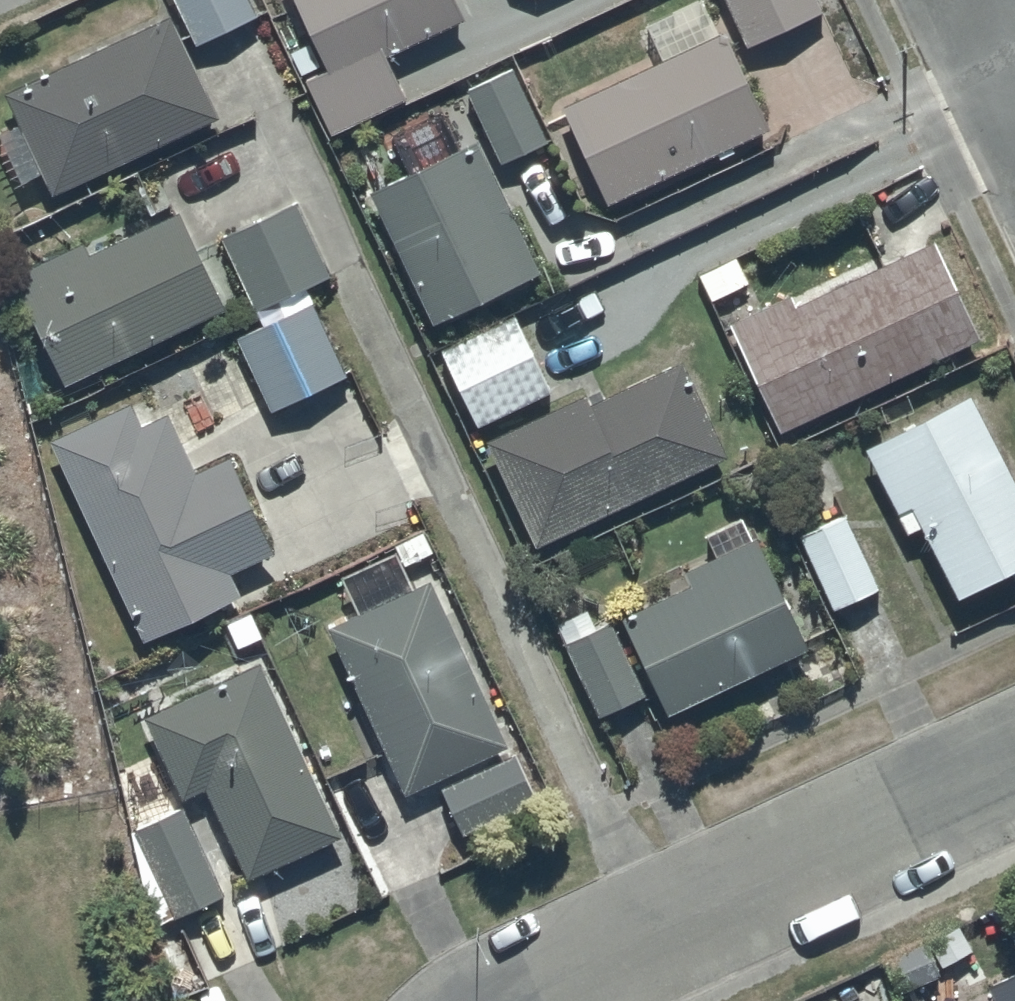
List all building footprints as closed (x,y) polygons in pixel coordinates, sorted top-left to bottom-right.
[(197,43),(258,13),(251,0),(176,0),(197,43)] [(329,70),(308,80),(332,132),(406,97),(386,53),(460,19),(451,0),(297,0),(329,70)] [(747,44),(823,10),(819,0),(728,0),(747,44)] [(170,13),(7,89),(54,189),(217,113),(170,13)] [(722,28),(560,103),(606,202),(768,127),(722,28)] [(512,66),(465,87),(499,161),(546,140),(512,66)] [(477,138),(370,188),(431,319),(538,269),(477,138)] [(296,200),(220,236),(262,323),(236,335),(271,409),(347,374),(306,287),(331,275),(296,200)] [(84,240),(11,274),(60,381),(223,306),(178,209),(88,250),(84,240)] [(790,296),(734,323),(783,428),(981,335),(936,239),(795,306),(790,296)] [(515,321),(446,356),(480,425),(549,390),(515,321)] [(584,390),(487,438),(540,545),(728,453),(681,356),(589,401),(584,390)] [(865,447),(909,530),(918,525),(956,596),(1009,568),(1014,580),(1014,474),(970,391),(865,447)] [(131,400),(48,438),(141,640),(241,595),(229,570),(273,550),(230,455),(193,472),(166,412),(141,423),(131,400)] [(845,513),(798,533),(831,607),(878,586),(845,513)] [(692,582),(621,617),(670,714),(808,645),(753,535),(685,569),(692,582)] [(360,611),(329,625),(404,792),(509,744),(432,577),(411,587),(394,550),(343,573),(360,611)] [(588,608),(557,622),(598,715),(643,694),(609,619),(595,625),(588,608)] [(260,659),(144,713),(183,797),(205,786),(246,876),(340,833),(260,659)] [(514,751),(443,784),(465,831),(536,798),(514,751)] [(183,807),(135,829),(176,916),(224,893),(183,807)] [(987,985),(994,1000),(1014,1000),(1014,972),(987,985)]
